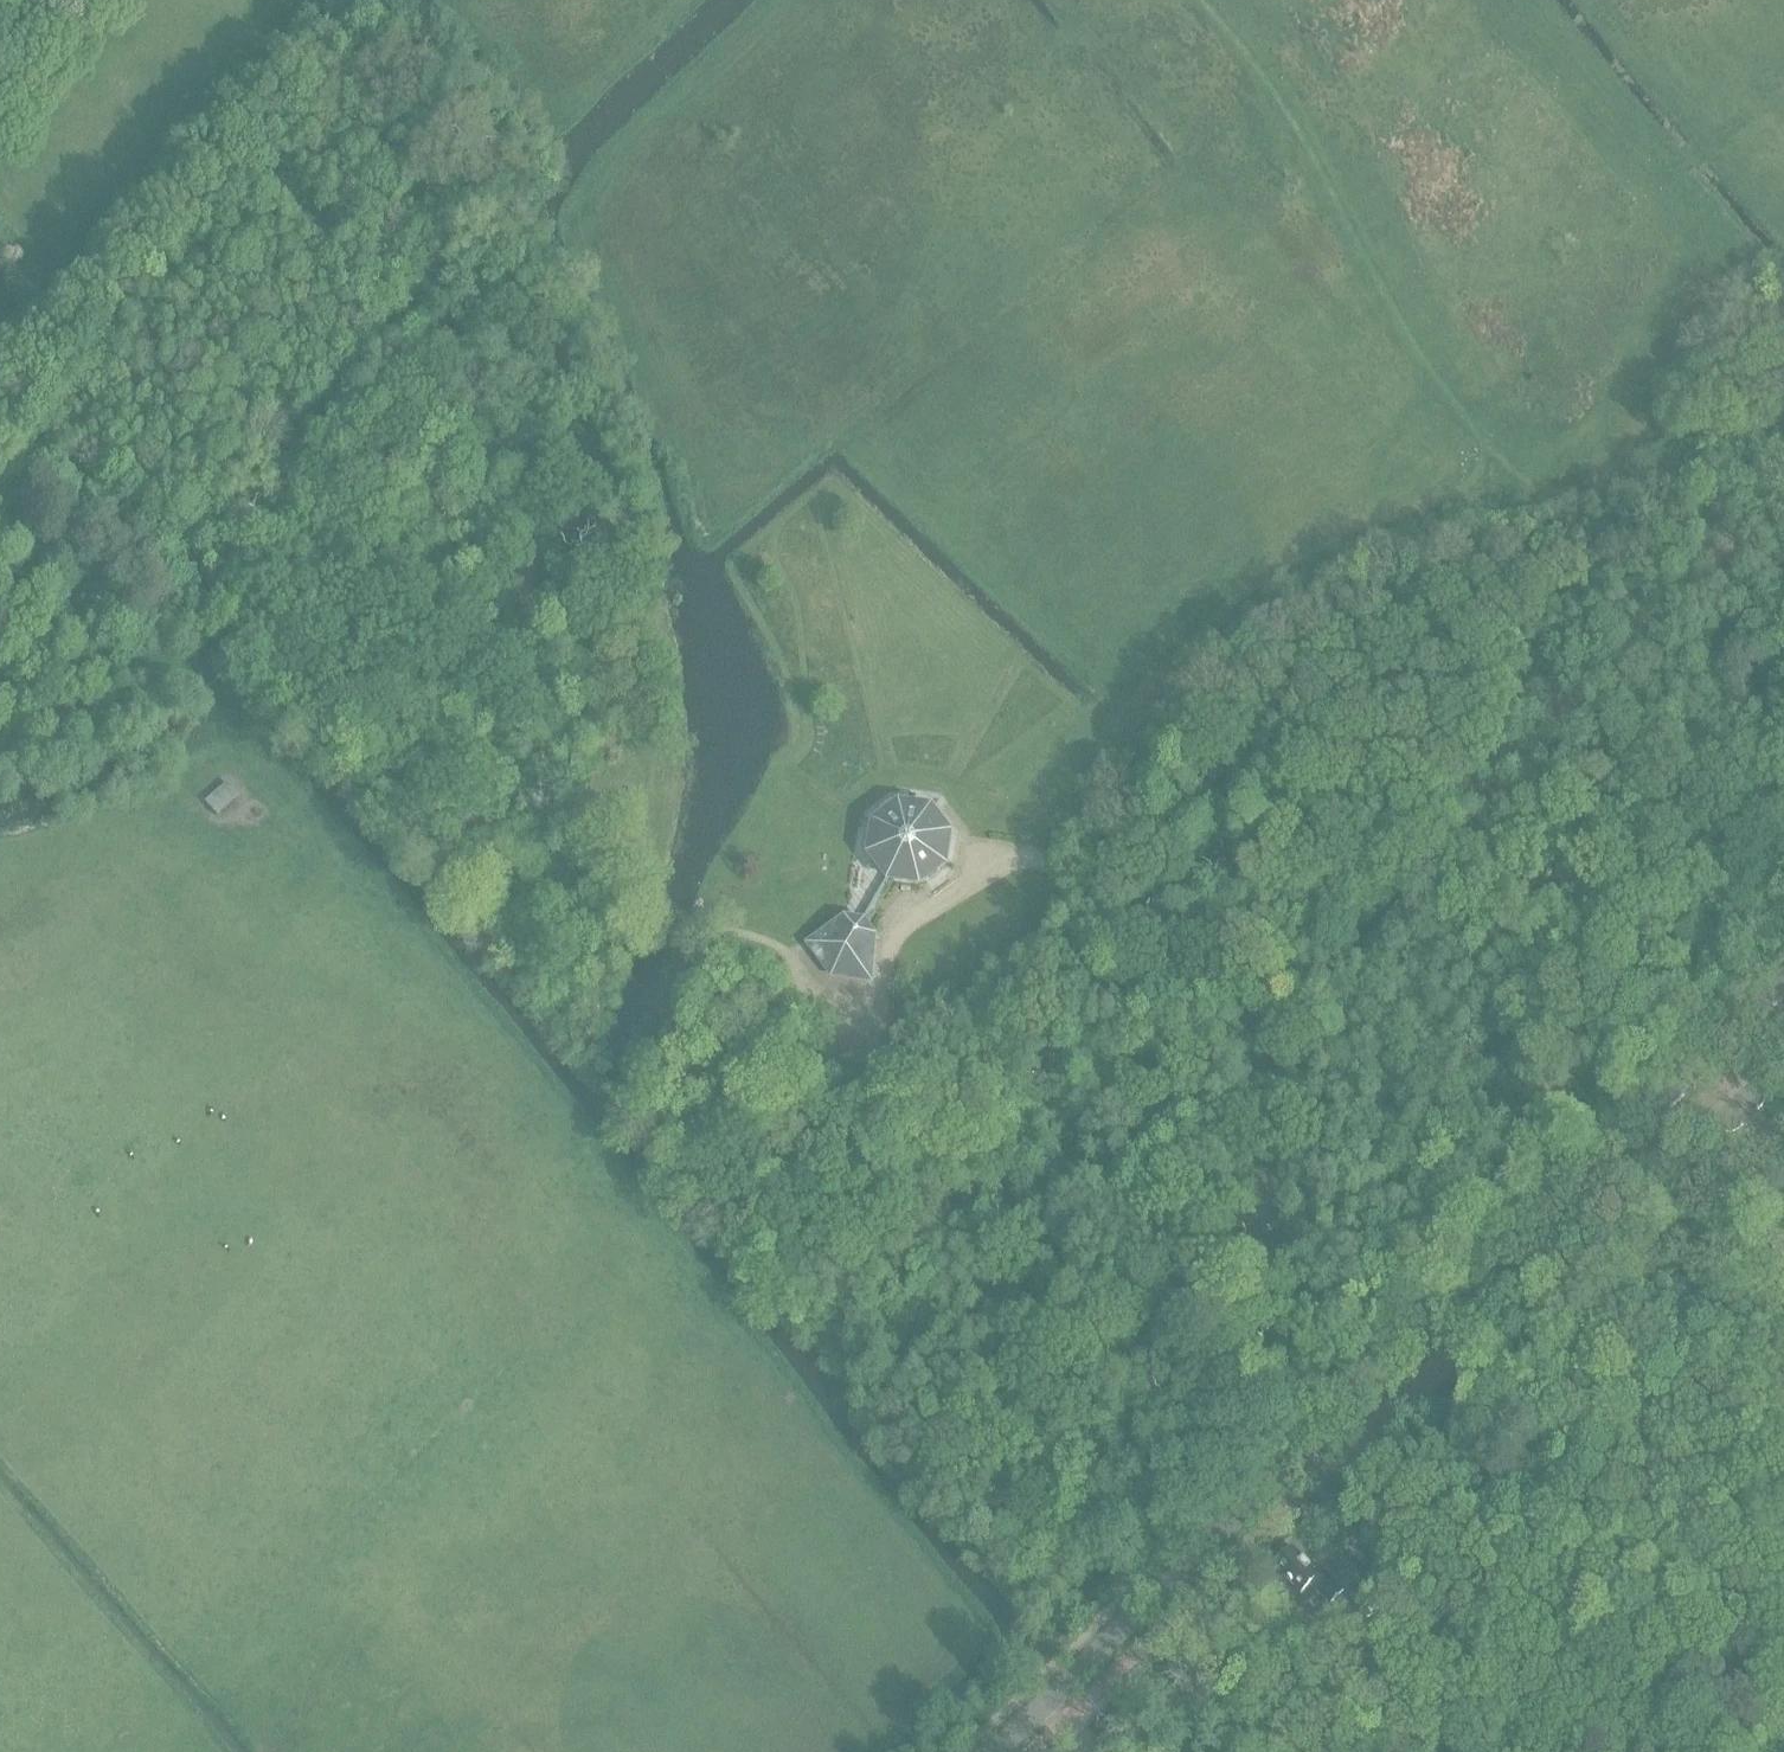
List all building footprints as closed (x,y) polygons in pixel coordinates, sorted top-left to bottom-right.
[(945,866),(950,835),(931,810),(901,806),(876,825),(872,855),(890,880),(921,884),(945,866)] [(850,957),(854,954),(855,952),(873,955),(876,936),(865,922),(847,919),(832,931),(842,947),(841,952),(845,957),(850,957)] [(1327,1598),(1335,1590),(1294,1548),(1276,1566),(1302,1593),(1312,1584),(1327,1598)] [(1375,1597),(1365,1586),(1352,1598),(1362,1609),(1375,1597)]
